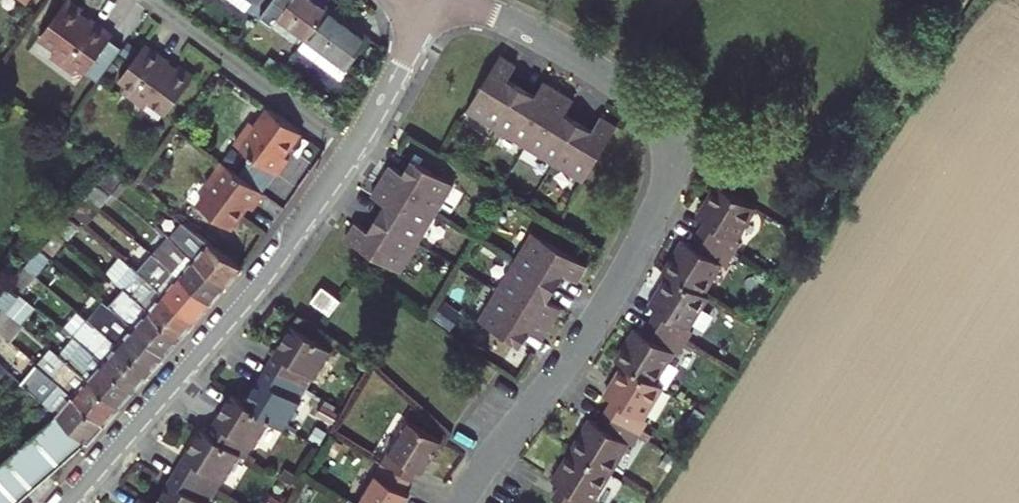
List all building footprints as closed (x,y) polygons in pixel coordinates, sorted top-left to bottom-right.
[(73,0),(64,0),(38,35),(53,46),(48,52),(70,69),(75,63),(82,68),(110,32),(88,15),(86,18),(77,12),(81,6),(73,0)] [(260,0),(243,0),(254,8),(260,0)] [(305,32),(329,1),(328,0),(260,0),(254,8),(266,17),(272,9),(305,32)] [(368,29),(329,1),(305,32),(298,42),(338,71),(368,29)] [(164,57),(141,40),(115,76),(122,81),(120,83),(116,88),(139,104),(144,98),(160,110),(189,70),(174,59),(171,64),(163,58),(164,57)] [(522,86),(509,78),(517,65),(501,55),(466,110),(496,128),(522,86)] [(559,90),(544,81),(536,94),(522,86),(496,128),(525,146),(559,90)] [(580,121),(566,113),(575,99),(559,90),(525,146),(554,163),(580,121)] [(284,155),(301,132),(268,108),(256,125),(251,121),(234,144),(277,175),(289,159),(284,155)] [(618,125),(602,116),(594,129),(580,121),(554,163),(584,181),(618,125)] [(454,185),(411,159),(403,173),(389,165),(380,180),(436,214),(454,185)] [(252,209),(264,193),(221,162),(205,184),(209,188),(197,204),(230,229),(247,206),(252,209)] [(123,180),(111,170),(100,183),(112,194),(123,180)] [(436,214),(380,180),(371,196),(384,204),(376,217),(418,243),(436,214)] [(728,236),(747,206),(710,183),(691,213),(699,219),(692,231),(725,252),(733,240),(728,236)] [(86,201),(76,214),(88,223),(98,211),(86,201)] [(69,239),(81,226),(69,216),(58,229),(69,239)] [(418,243),(376,217),(368,231),(354,222),(345,239),(400,272),(418,243)] [(243,267),(185,224),(172,239),(226,286),(243,267)] [(718,263),(725,252),(692,231),(684,243),(676,238),(656,269),(662,272),(693,292),(713,260),(718,263)] [(66,240),(56,232),(44,247),(54,255),(66,240)] [(587,267),(532,232),(514,262),(556,288),(564,275),(577,283),(587,267)] [(226,286),(172,239),(157,257),(161,260),(178,275),(211,304),(226,286)] [(7,280),(23,260),(15,253),(0,271),(0,274),(7,280)] [(157,257),(153,253),(145,263),(152,270),(161,260),(157,257)] [(133,266),(121,256),(106,274),(118,283),(133,266)] [(37,263),(31,258),(24,266),(30,271),(37,263)] [(211,304),(178,275),(161,260),(152,270),(145,263),(138,270),(163,292),(196,321),(211,304)] [(556,288),(514,262),(496,291),(551,325),(561,310),(547,301),(556,288)] [(36,276),(30,271),(24,266),(11,282),(22,291),(36,276)] [(196,321),(163,292),(138,270),(133,266),(118,283),(124,288),(148,309),(181,338),(196,321)] [(680,326),(699,295),(693,292),(662,272),(643,302),(652,308),(644,320),(678,342),(685,330),(680,326)] [(8,285),(0,294),(0,304),(7,310),(20,295),(8,285)] [(322,286),(312,301),(330,314),(341,300),(322,286)] [(181,338),(148,309),(124,288),(109,305),(133,327),(166,356),(181,338)] [(551,325),(496,291),(478,320),(520,346),(529,332),(542,340),(551,325)] [(36,308),(20,295),(7,310),(15,317),(23,323),(36,308)] [(166,356),(133,327),(109,305),(102,299),(96,307),(106,316),(98,326),(118,344),(151,373),(166,356)] [(7,310),(0,304),(0,334),(15,317),(7,310)] [(118,344),(98,326),(95,324),(94,325),(79,312),(64,328),(75,338),(103,361),(136,390),(151,373),(118,344)] [(23,323),(15,317),(0,334),(11,343),(26,326),(23,323)] [(608,358),(615,362),(646,381),(665,350),(670,353),(678,342),(644,320),(637,331),(628,326),(608,358)] [(284,324),(260,363),(298,386),(305,374),(307,376),(324,349),(284,324)] [(136,390),(103,361),(75,338),(60,355),(67,361),(87,378),(120,407),(136,390)] [(67,361),(60,355),(52,348),(44,356),(60,370),(67,361)] [(120,407),(87,378),(67,361),(60,370),(44,356),(36,365),(105,425),(120,407)] [(606,398),(598,410),(632,432),(640,419),(634,415),(653,385),(646,381),(615,362),(597,392),(606,398)] [(236,401),(263,417),(278,425),(293,400),(290,398),(295,391),(298,386),(260,363),(236,401)] [(105,425),(36,365),(21,383),(58,415),(87,441),(90,443),(105,425)] [(298,386),(295,391),(305,397),(308,393),(298,386)] [(263,417),(236,401),(222,393),(209,414),(252,437),(263,417)] [(625,443),(632,432),(598,410),(591,422),(583,417),(564,448),(600,471),(620,439),(625,443)] [(209,414),(199,431),(235,452),(241,455),(252,437),(209,414)] [(0,465),(0,502),(17,502),(87,441),(58,415),(0,465)] [(434,439),(433,438),(399,418),(374,460),(403,478),(410,467),(415,470),(434,439)] [(194,428),(172,466),(209,488),(216,476),(220,477),(235,452),(199,431),(194,428)] [(544,497),(554,502),(581,502),(580,502),(600,471),(564,448),(543,481),(551,486),(544,497)] [(360,502),(395,502),(402,493),(397,490),(403,478),(374,460),(352,498),(360,502)] [(206,502),(202,500),(209,488),(172,466),(150,502),(205,502),(206,502)]
